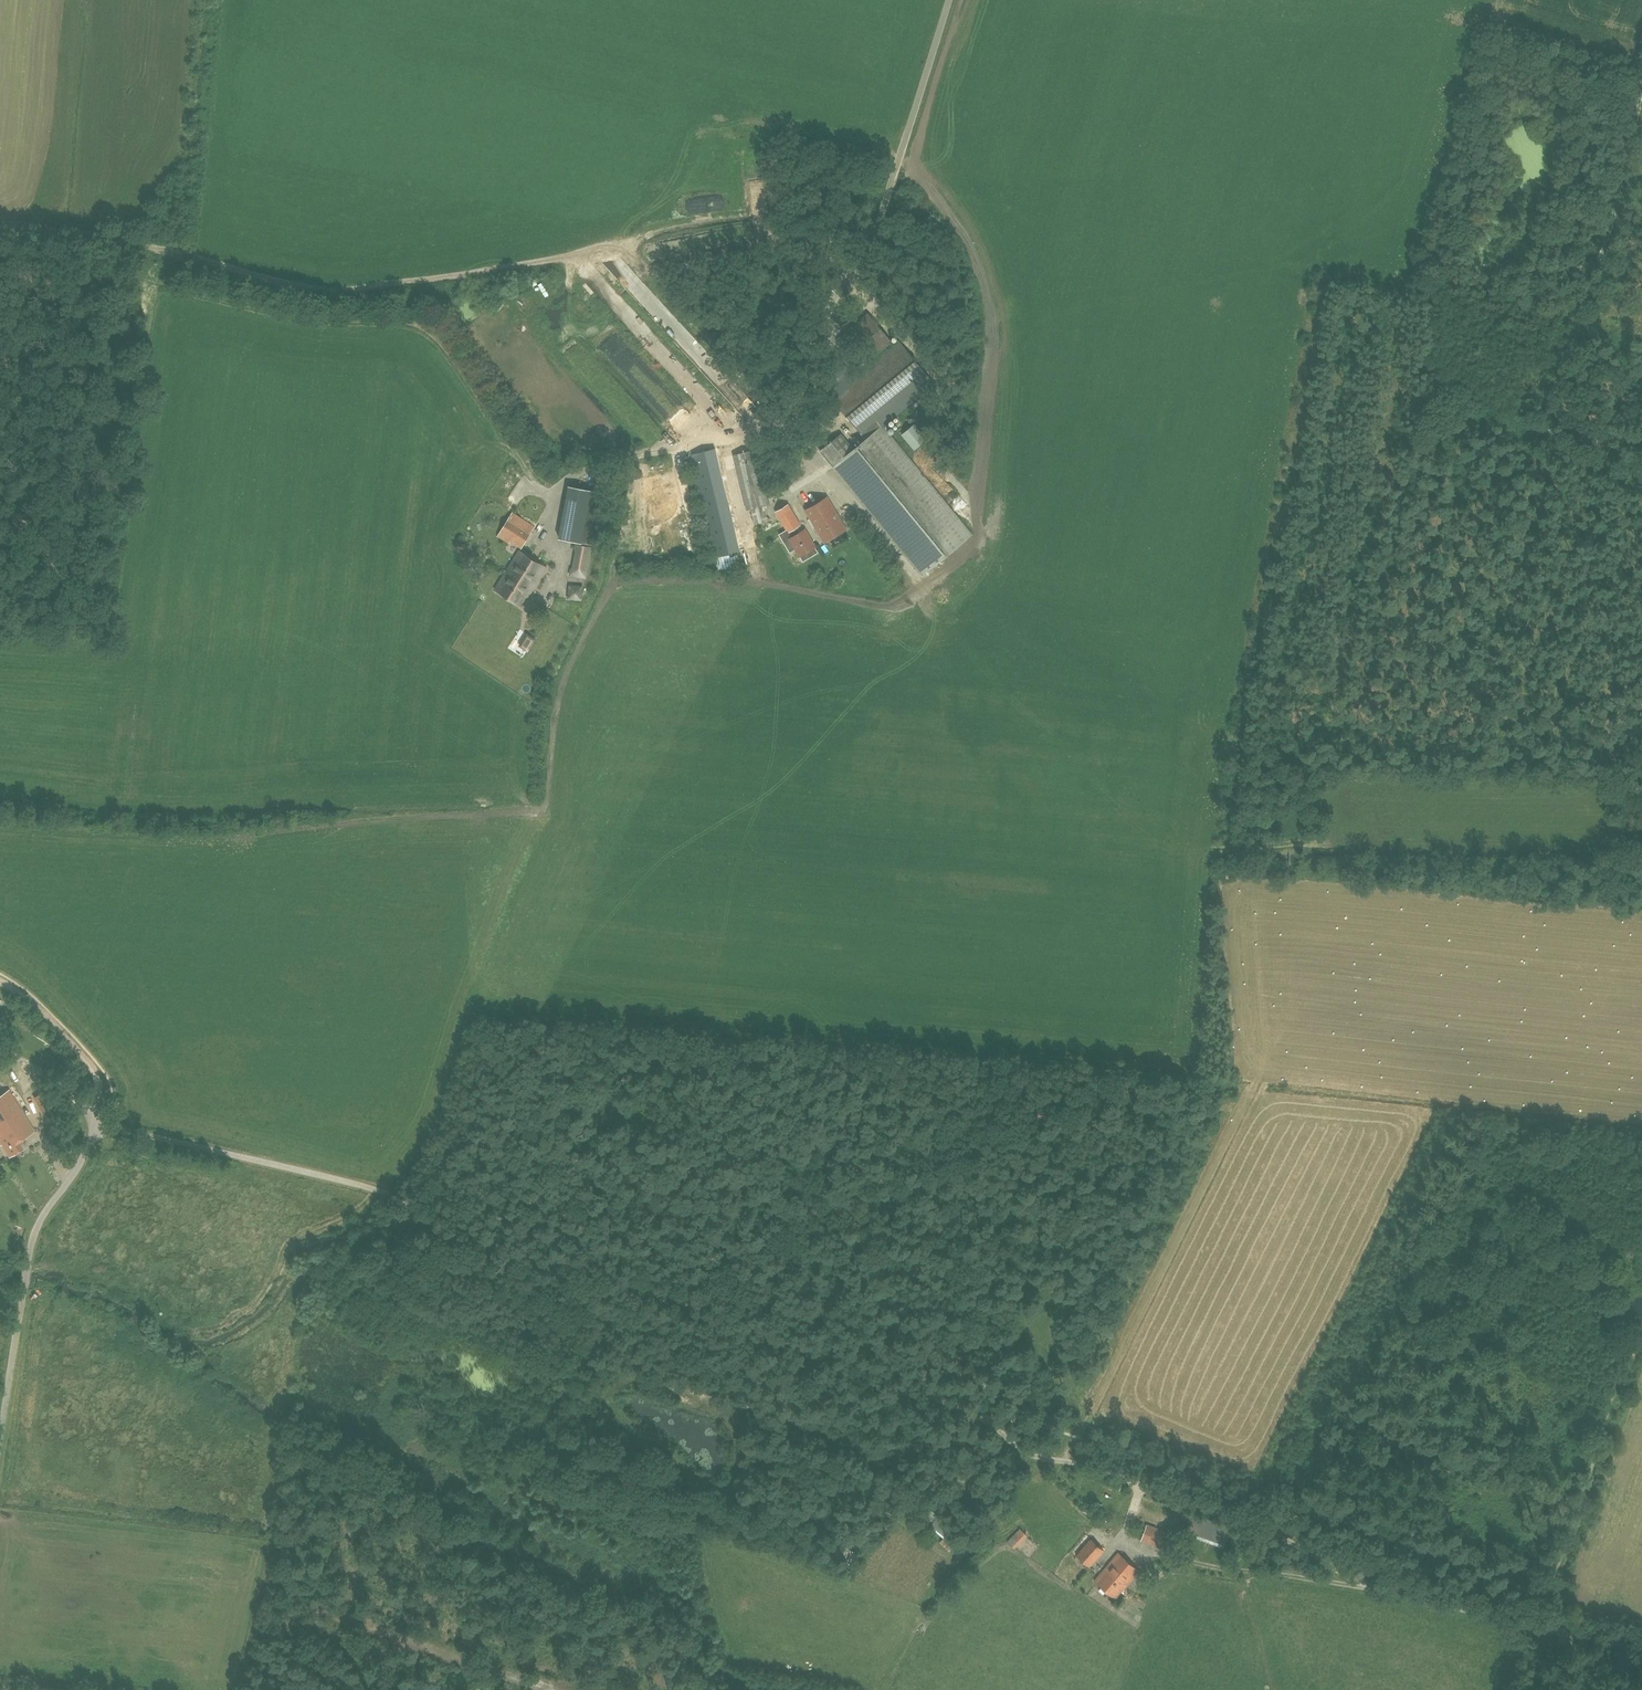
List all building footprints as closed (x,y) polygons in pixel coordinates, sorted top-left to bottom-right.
[(762,410),(726,367),(724,369),(681,318),(671,326),(751,419),(762,410)] [(635,327),(648,332),(651,324),(639,319),(635,327)] [(853,334),(865,335),(866,322),(854,321),(853,334)] [(934,383),(899,340),(831,395),(866,439),(854,449),(841,433),(821,449),(923,573),(970,535),(881,426),(934,383)] [(914,423),(902,433),(914,449),(927,439),(914,423)] [(717,570),(747,563),(719,446),(689,454),(717,570)] [(756,449),(733,454),(746,509),(751,508),(755,523),(768,520),(764,505),(769,504),(756,449)] [(559,537),(592,544),(602,492),(569,485),(559,537)] [(824,540),(844,528),(826,497),(805,509),(824,540)] [(508,502),(501,513),(511,519),(517,508),(508,502)] [(795,550),(798,556),(815,546),(804,528),(799,531),(796,526),(799,524),(787,503),(775,510),(790,536),(783,541),(790,553),(795,550)] [(523,544),(534,526),(519,516),(508,534),(523,544)] [(587,579),(593,547),(575,543),(573,550),(575,550),(571,568),(570,568),(568,575),(587,579)] [(505,572),(532,590),(547,567),(520,549),(505,572)] [(522,606),(532,590),(505,572),(495,589),(522,606)] [(581,600),(583,585),(569,584),(567,599),(581,600)] [(30,1133),(34,1131),(10,1089),(0,1095),(0,1144),(1,1143),(9,1157),(23,1148),(18,1140),(30,1133)] [(1172,1534),(1147,1524),(1141,1539),(1166,1549),(1172,1534)] [(1014,1548),(1026,1535),(1020,1528),(1007,1541),(1014,1548)] [(1104,1550),(1091,1538),(1076,1555),(1090,1566),(1104,1550)] [(1106,1588),(1129,1561),(1119,1552),(1095,1580),(1106,1588)] [(1139,1570),(1129,1561),(1106,1588),(1116,1597),(1139,1570)]
